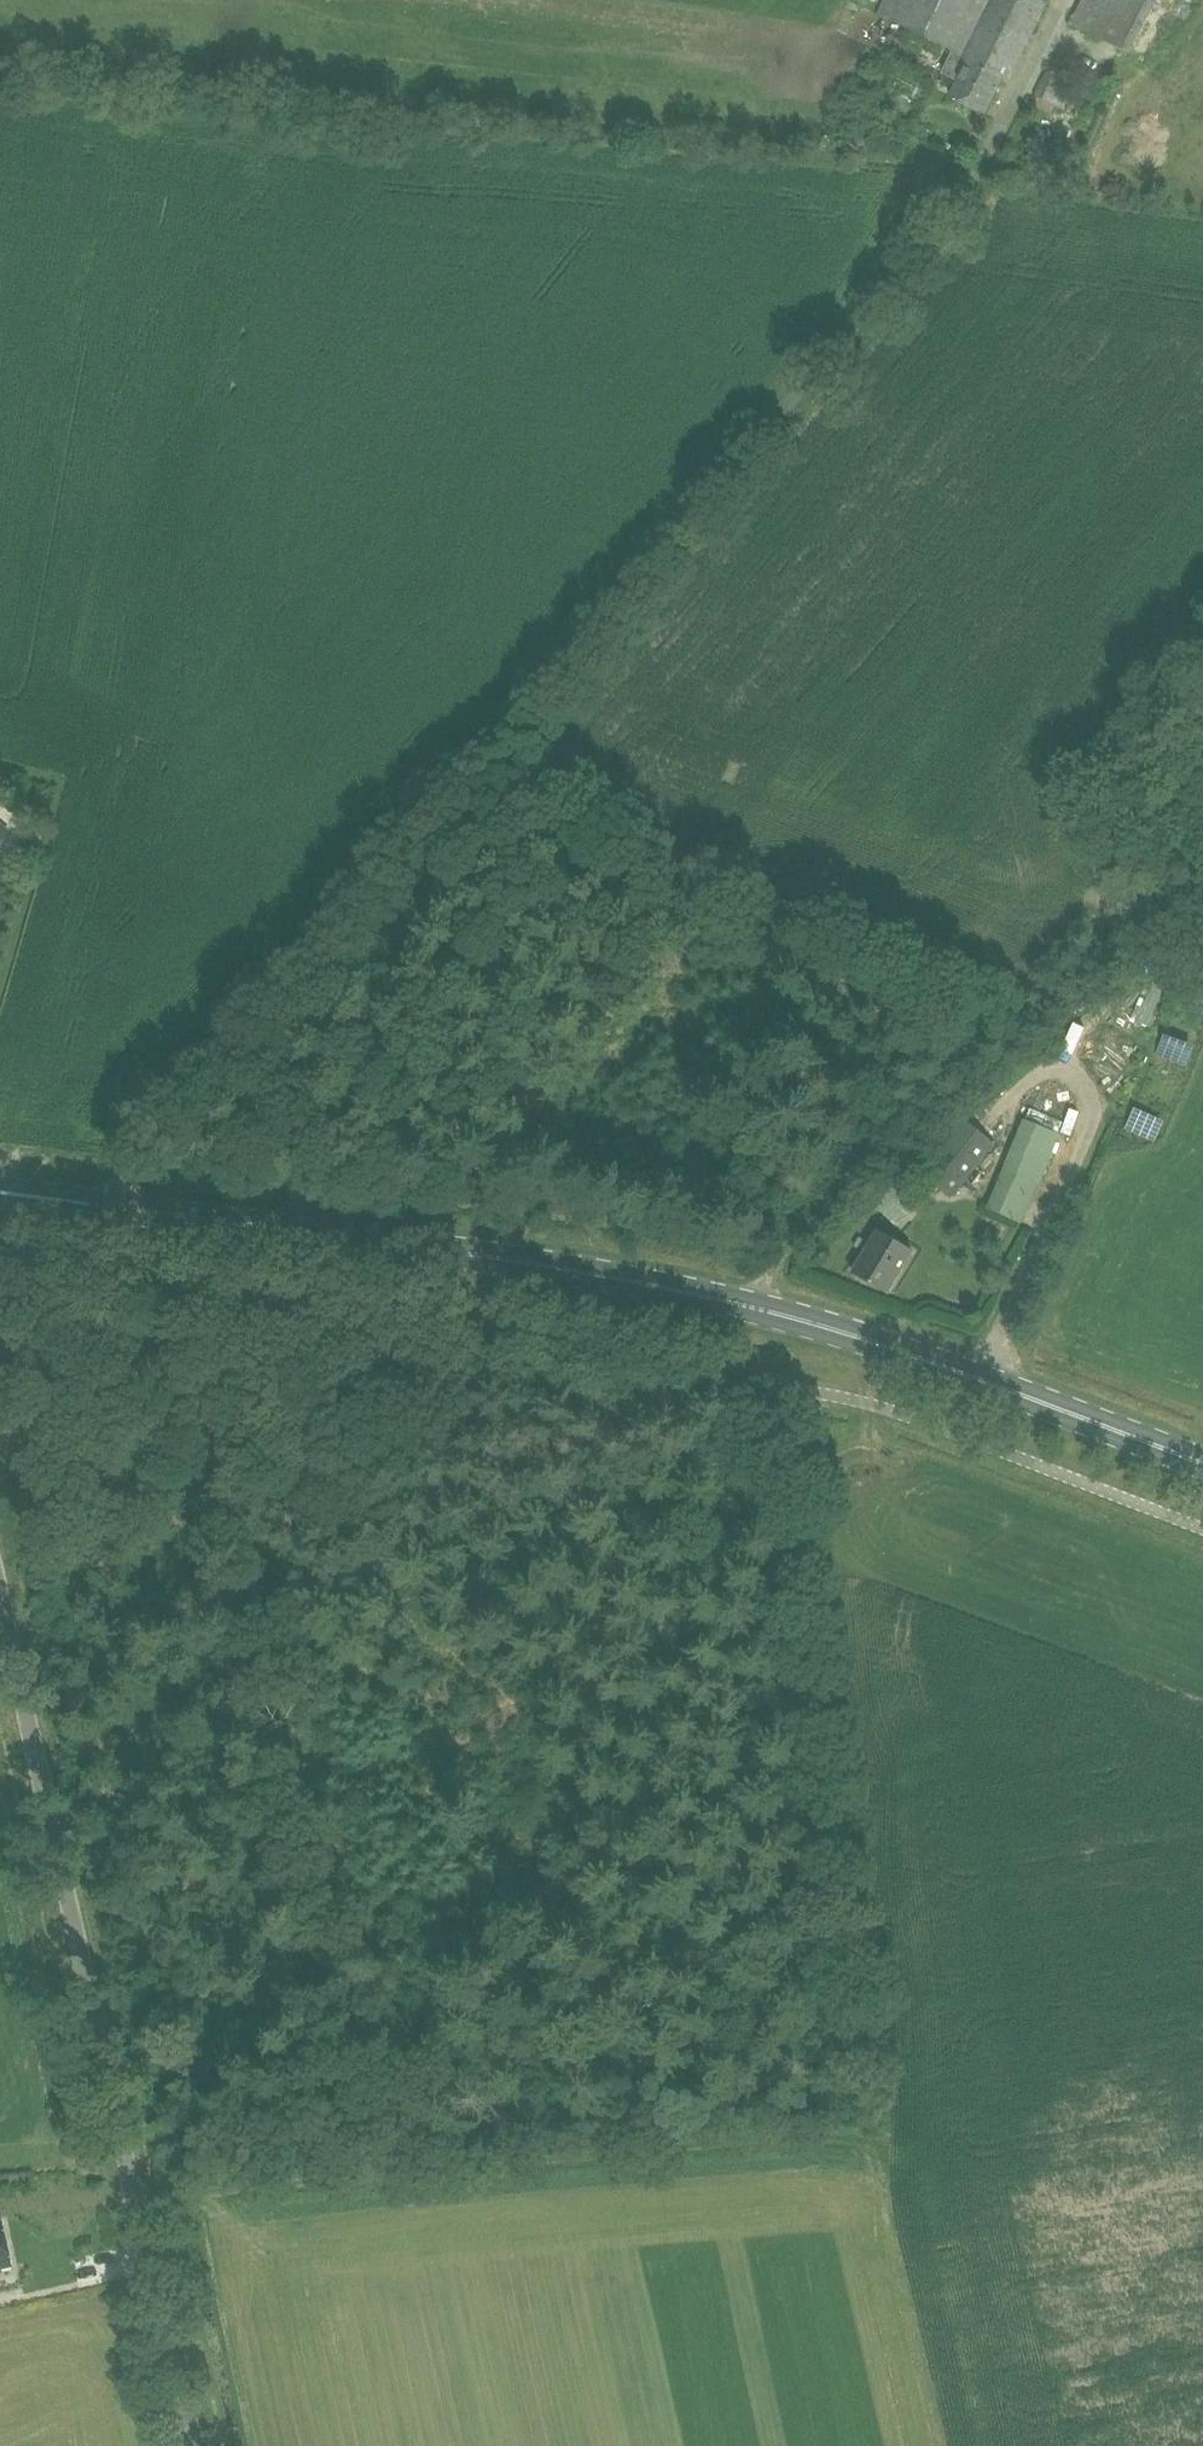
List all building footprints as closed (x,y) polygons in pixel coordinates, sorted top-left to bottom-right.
[(980,0),(886,0),(879,16),(955,52),(980,0)] [(1039,0),(980,0),(955,52),(952,57),(969,65),(953,99),(987,115),(1003,81),(1009,84),(1048,4),(1039,0)] [(1159,0),(1086,0),(1073,26),(1131,55),(1159,0)] [(1066,110),(1077,88),(1048,75),(1036,96),(1066,110)] [(1111,1052),(1128,1070),(1145,1053),(1128,1035),(1111,1052)] [(216,1098),(207,1107),(220,1119),(228,1110),(216,1098)] [(952,1195),(999,1145),(969,1117),(922,1167),(952,1195)] [(1023,1118),(1004,1163),(1040,1179),(1059,1131),(1023,1118)] [(907,1214),(923,1197),(902,1177),(886,1193),(907,1214)] [(983,1207),(1021,1222),(1033,1193),(995,1178),(983,1207)] [(1023,1250),(1032,1228),(995,1212),(986,1234),(1023,1250)] [(888,1292),(913,1252),(878,1230),(853,1270),(888,1292)] [(12,2267),(3,2224),(0,2225),(0,2269),(12,2267)]
